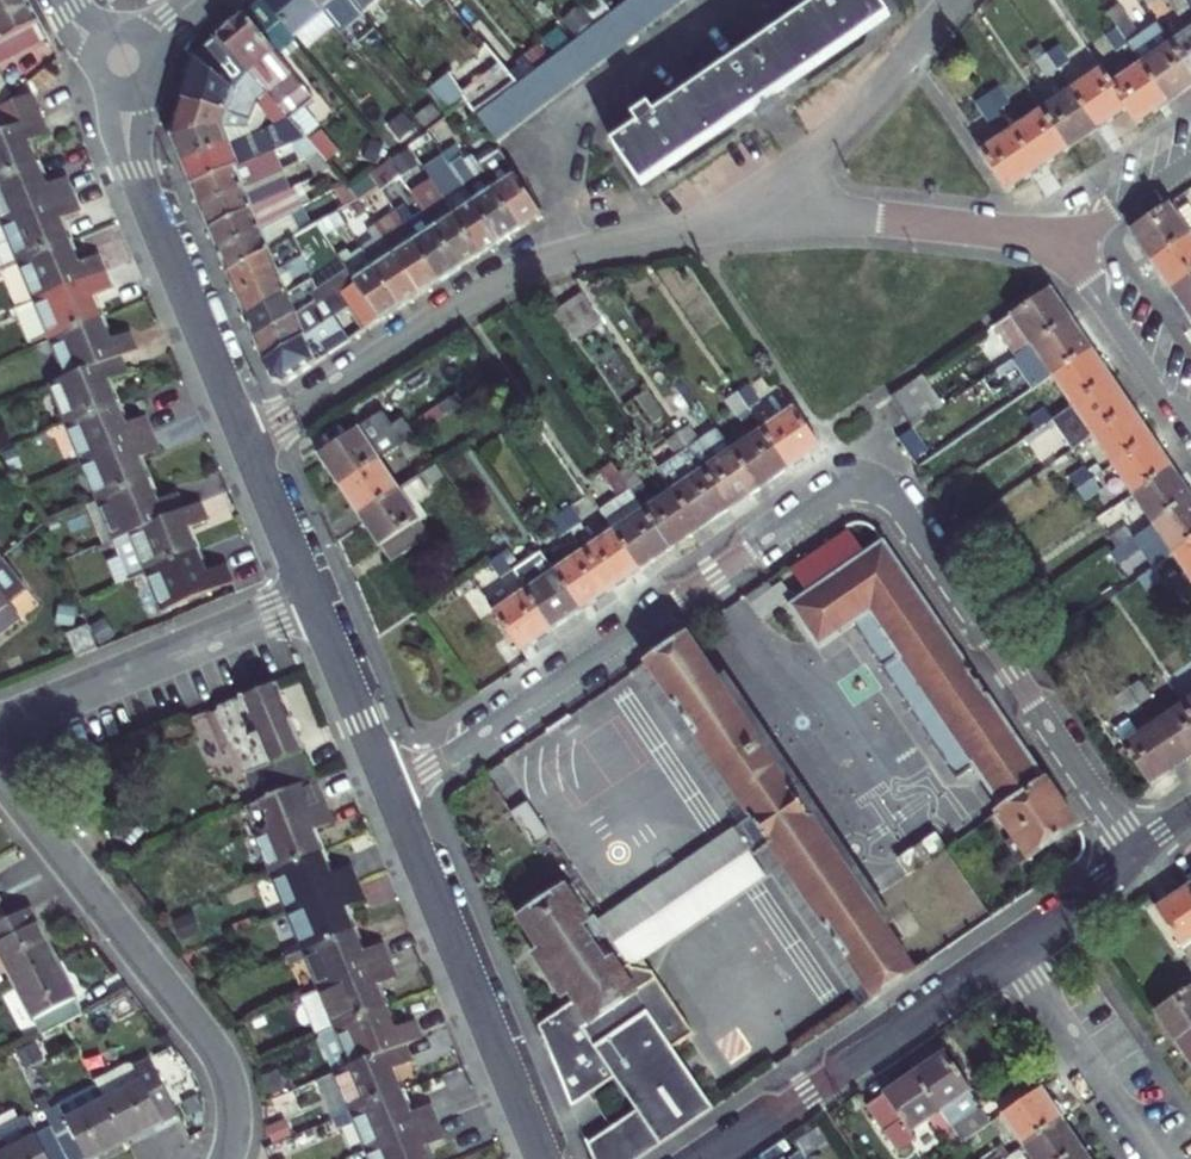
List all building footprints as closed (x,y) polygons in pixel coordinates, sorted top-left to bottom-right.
[(37,22),(26,0),(0,0),(0,41),(37,22)] [(264,41),(277,57),(298,39),(295,36),(285,24),(265,0),(261,0),(242,16),(264,41)] [(285,24),(295,36),(322,13),(320,12),(310,0),(265,0),(285,24)] [(320,12),(330,3),(340,14),(344,10),(352,21),(362,13),(350,0),(310,0),(320,12)] [(362,13),(363,15),(381,0),(350,0),(362,13)] [(423,9),(433,0),(415,0),(423,9)] [(685,0),(629,0),(600,22),(620,49),(685,0)] [(889,17),(877,0),(814,0),(818,4),(656,116),(651,108),(636,118),(641,126),(614,145),(642,187),(889,17)] [(651,108),(656,116),(818,4),(814,0),(808,0),(739,47),(719,61),(651,108)] [(1182,0),(1167,0),(1174,11),(1184,4),(1182,0)] [(1184,4),(1190,13),(1190,0),(1182,0),(1184,4)] [(1164,103),(1190,85),(1190,79),(1169,45),(1155,26),(1136,39),(1113,8),(1104,14),(1114,29),(1125,45),(1139,66),(1164,103)] [(362,13),(352,21),(349,24),(362,41),(375,30),(363,15),(362,13)] [(287,119),(303,105),(311,98),(277,57),(264,41),(242,16),(217,37),(235,57),(247,72),(253,67),(266,82),(279,71),(296,92),(277,107),(287,119)] [(45,37),(37,22),(0,41),(0,60),(45,37)] [(600,22),(587,33),(607,59),(620,49),(600,22)] [(1125,45),(1114,29),(1104,36),(1115,52),(1125,45)] [(1169,45),(1190,79),(1190,29),(1169,45)] [(607,59),(587,33),(575,42),(595,69),(607,59)] [(214,75),(235,57),(217,37),(193,57),(214,75)] [(595,69),(575,42),(563,51),(583,78),(595,69)] [(464,102),(472,114),(514,83),(483,46),(427,91),(447,114),(464,102)] [(1065,65),(1054,49),(1044,56),(1055,72),(1065,65)] [(583,78),(563,51),(550,61),(570,87),(583,78)] [(1045,79),(1055,72),(1044,56),(1034,63),(1045,79)] [(181,99),(226,112),(233,89),(229,86),(214,75),(193,57),(181,99)] [(570,87),(550,61),(537,70),(558,96),(570,87)] [(1164,103),(1139,66),(1110,85),(1127,110),(1136,123),(1164,103)] [(537,70),(525,80),(546,106),(558,96),(537,70)] [(1127,110),(1110,85),(1100,71),(1069,92),(1096,131),(1127,110)] [(12,96),(0,74),(0,106),(12,96)] [(546,106),(525,80),(512,89),(533,115),(546,106)] [(533,115),(512,89),(500,98),(520,125),(533,115)] [(1005,107),(994,90),(985,97),(996,114),(1005,107)] [(1096,131),(1069,92),(1040,112),(1067,150),(1096,131)] [(265,93),(255,101),(260,107),(270,99),(265,93)] [(0,107),(0,132),(3,138),(0,139),(0,182),(36,167),(26,145),(32,143),(45,138),(27,95),(0,107)] [(984,121),(996,114),(985,97),(974,105),(984,121)] [(520,125),(500,98),(488,108),(509,134),(520,125)] [(221,130),(226,112),(181,99),(170,138),(221,130)] [(444,117),(450,125),(455,121),(458,125),(472,114),(464,102),(447,114),(444,117)] [(180,160),(190,186),(235,167),(292,143),(302,139),(310,133),(319,125),(303,105),(287,119),(277,123),(279,128),(231,147),(229,141),(180,160)] [(509,134),(488,108),(476,118),(496,144),(509,134)] [(244,110),(242,117),(250,119),(252,112),(244,110)] [(1036,172),(1067,150),(1040,112),(1010,133),(1036,172)] [(248,125),(250,119),(242,117),(239,127),(248,125)] [(279,128),(277,123),(251,133),(229,141),(231,147),(279,128)] [(170,138),(180,160),(229,141),(251,133),(248,125),(239,127),(221,130),(170,138)] [(332,160),(310,133),(302,139),(315,153),(325,166),(332,160)] [(1007,191),(1036,172),(1010,133),(981,153),(1007,191)] [(292,143),(305,159),(308,157),(315,153),(302,139),(292,143)] [(26,145),(36,167),(42,165),(32,143),(26,145)] [(444,158),(473,202),(500,242),(519,229),(492,189),(482,195),(470,177),(453,151),(444,158)] [(308,157),(317,174),(328,169),(325,166),(315,153),(308,157)] [(540,215),(501,157),(480,171),(492,189),(519,229),(540,215)] [(190,186),(199,208),(244,188),(268,176),(263,164),(238,175),(235,167),(190,186)] [(44,187),(50,185),(42,165),(36,167),(44,187)] [(453,215),(479,256),(500,242),(473,202),(463,208),(436,166),(425,173),(453,215)] [(2,226),(70,197),(63,180),(50,185),(44,187),(36,167),(0,182),(0,220),(2,226)] [(480,171),(470,177),(482,195),(492,189),(480,171)] [(208,229),(252,208),(288,189),(283,179),(247,195),(244,188),(199,208),(208,229)] [(460,268),(479,256),(453,215),(443,222),(424,193),(414,199),(424,213),(433,228),(460,268)] [(2,226),(0,227),(0,271),(18,264),(67,243),(57,219),(63,217),(76,212),(70,197),(2,226)] [(1151,261),(1189,235),(1168,203),(1129,230),(1151,261)] [(217,251),(260,229),(283,217),(278,206),(255,216),(252,208),(208,229),(217,251)] [(424,213),(414,220),(424,234),(433,228),(424,213)] [(460,268),(433,228),(424,234),(414,220),(411,216),(400,222),(413,242),(440,282),(460,268)] [(57,219),(67,243),(73,241),(63,217),(57,219)] [(254,341),(263,362),(348,307),(354,303),(339,280),(320,250),(329,244),(315,224),(292,237),(297,246),(303,259),(313,276),(318,286),(323,297),(307,307),(296,314),(254,341)] [(227,274),(269,250),(286,240),(292,237),(287,227),(265,239),(260,229),(217,251),(227,274)] [(440,282),(413,242),(403,248),(391,229),(381,235),(394,254),(420,294),(440,282)] [(1189,235),(1151,261),(1170,291),(1190,277),(1190,237),(1189,235)] [(292,237),(286,240),(290,249),(297,246),(292,237)] [(75,264),(82,262),(73,241),(67,243),(75,264)] [(400,308),(420,294),(394,254),(383,262),(371,242),(361,249),(400,308)] [(75,264),(67,243),(18,264),(34,303),(102,275),(94,257),(82,262),(75,264)] [(400,308),(361,249),(347,258),(343,252),(337,256),(349,274),(380,321),(400,308)] [(236,297),(279,273),(269,250),(227,274),(236,297)] [(279,273),(236,297),(244,317),(287,291),(298,285),(313,276),(303,259),(279,273)] [(380,321),(349,274),(339,280),(354,303),(348,307),(364,331),(380,321)] [(48,337),(50,341),(99,320),(90,298),(97,296),(108,290),(102,275),(34,303),(19,310),(17,310),(31,343),(48,337)] [(1170,291),(1190,321),(1190,277),(1170,291)] [(296,314),(307,307),(305,299),(298,285),(287,291),(296,314)] [(308,297),(305,299),(307,307),(323,297),(318,286),(307,293),(308,297)] [(994,326),(1015,357),(1031,346),(1070,320),(1049,289),(994,326)] [(254,341),(296,314),(287,291),(244,317),(254,341)] [(105,318),(97,296),(90,298),(99,320),(105,318)] [(576,347),(606,327),(587,298),(557,319),(576,347)] [(348,307),(263,362),(270,380),(270,381),(284,385),(284,384),(364,331),(348,307)] [(114,338),(105,318),(99,320),(107,341),(114,338)] [(99,320),(50,341),(67,381),(119,360),(134,354),(126,334),(114,338),(107,341),(99,320)] [(1031,346),(1051,376),(1090,350),(1070,320),(1031,346)] [(1051,376),(1071,405),(1110,379),(1090,350),(1051,376)] [(50,388),(65,425),(113,404),(104,382),(112,379),(124,374),(119,360),(67,381),(50,388)] [(1011,360),(996,370),(1003,381),(1018,371),(1011,360)] [(890,397),(911,428),(941,407),(920,377),(890,397)] [(121,401),(112,379),(104,382),(113,404),(121,401)] [(1071,449),(1091,435),(1130,409),(1110,379),(1071,405),(1052,419),(1071,449)] [(748,386),(736,394),(748,410),(759,402),(748,386)] [(727,400),(739,417),(748,410),(736,394),(727,400)] [(129,421),(121,401),(113,404),(121,424),(129,421)] [(113,404),(65,425),(81,463),(150,434),(142,415),(129,421),(121,424),(113,404)] [(788,470),(820,449),(792,408),(761,430),(788,470)] [(1036,430),(1052,419),(1045,409),(1029,420),(1036,430)] [(1091,435),(1111,465),(1151,439),(1130,409),(1091,435)] [(761,430),(748,410),(739,417),(752,436),(761,430)] [(394,434),(401,445),(419,433),(412,422),(394,434)] [(689,426),(678,434),(729,511),(758,491),(731,450),(718,431),(700,443),(689,426)] [(322,454),(342,483),(382,458),(361,427),(322,454)] [(761,430),(752,436),(731,450),(758,491),(788,470),(761,430)] [(426,444),(419,433),(401,445),(408,455),(426,444)] [(155,449),(150,434),(81,463),(96,502),(145,481),(135,457),(143,454),(155,449)] [(729,511),(678,434),(668,441),(679,458),(660,471),(673,490),(700,530),(729,511)] [(1111,465),(1132,495),(1171,468),(1151,439),(1111,465)] [(135,457),(145,481),(152,478),(143,454),(135,457)] [(362,514),(402,488),(382,458),(342,483),(362,514)] [(428,484),(444,473),(438,464),(402,488),(362,514),(403,576),(443,550),(418,513),(439,500),(428,484)] [(670,551),(643,511),(630,491),(619,475),(613,467),(602,473),(619,498),(600,511),(614,531),(641,570),(670,551)] [(630,491),(641,484),(630,467),(619,475),(630,491)] [(1132,495),(1146,515),(1152,525),(1190,499),(1190,497),(1171,468),(1132,495)] [(1069,478),(1076,489),(1091,479),(1084,469),(1069,478)] [(153,502),(161,498),(152,478),(145,481),(153,502)] [(1099,491),(1091,479),(1076,489),(1084,500),(1099,491)] [(112,540),(181,512),(174,493),(161,498),(153,502),(145,481),(96,502),(112,540)] [(643,511),(654,503),(641,484),(630,491),(643,511)] [(654,503),(643,511),(670,551),(700,530),(673,490),(654,503)] [(1173,556),(1190,544),(1190,499),(1152,525),(1173,556)] [(128,579),(146,572),(195,550),(185,526),(191,524),(203,519),(198,505),(181,512),(112,540),(128,579)] [(560,515),(571,532),(582,524),(571,507),(560,515)] [(560,539),(571,532),(560,515),(549,522),(560,539)] [(185,526),(195,550),(201,548),(191,524),(185,526)] [(1003,811),(999,815),(1014,837),(1005,843),(1020,865),(1075,828),(941,629),(883,542),(866,554),(850,529),(791,569),(807,593),(790,604),(818,648),(853,624),(957,780),(975,769),(1003,811)] [(1125,529),(1110,539),(1118,549),(1132,539),(1125,529)] [(611,591),(641,570),(614,531),(584,551),(611,591)] [(1125,561),(1140,551),(1132,539),(1118,549),(1125,561)] [(112,540),(101,544),(117,584),(128,579),(112,540)] [(1173,556),(1190,582),(1190,544),(1173,556)] [(203,571),(210,568),(201,548),(195,550),(203,571)] [(195,550),(146,572),(159,605),(228,578),(222,563),(210,568),(203,571),(195,550)] [(502,558),(513,575),(522,568),(511,551),(502,558)] [(581,611),(611,591),(584,551),(554,571),(581,611)] [(551,631),(581,611),(554,571),(543,555),(522,568),(535,586),(525,593),(551,631)] [(513,575),(502,558),(492,565),(503,581),(513,575)] [(1139,580),(1146,590),(1161,580),(1153,570),(1139,580)] [(769,581),(747,595),(751,602),(773,587),(769,581)] [(761,616),(791,596),(781,581),(773,587),(751,602),(761,616)] [(551,631),(525,593),(494,613),(521,652),(551,631)] [(11,622),(0,607),(0,630),(11,622)] [(63,637),(72,660),(94,651),(85,628),(63,637)] [(687,636),(646,664),(751,819),(739,827),(735,830),(743,843),(801,804),(714,676),(687,636)] [(1187,649),(1176,656),(1187,671),(1190,668),(1190,655),(1187,649)] [(634,672),(739,827),(751,819),(646,664),(634,672)] [(724,669),(714,676),(801,804),(811,798),(724,669)] [(1139,682),(1127,689),(1138,705),(1149,698),(1139,682)] [(272,685),(216,708),(218,712),(209,716),(217,736),(226,732),(254,801),(310,777),(272,685)] [(1138,705),(1127,689),(1118,695),(1129,711),(1138,705)] [(1182,705),(1190,719),(1190,699),(1182,705)] [(1182,705),(1152,726),(1178,765),(1190,756),(1190,719),(1182,705)] [(1178,765),(1152,726),(1122,746),(1148,785),(1178,765)] [(244,806),(271,871),(320,850),(311,828),(319,826),(328,822),(310,777),(244,806)] [(801,804),(887,932),(897,925),(877,896),(811,798),(801,804)] [(527,802),(512,811),(536,847),(550,837),(527,802)] [(753,857),(757,853),(770,845),(875,998),(914,971),(887,932),(801,804),(743,843),(753,857)] [(320,850),(327,847),(319,826),(311,828),(320,850)] [(647,908),(742,843),(733,831),(600,921),(608,934),(647,908)] [(907,876),(946,850),(935,834),(897,860),(907,876)] [(763,875),(742,843),(647,908),(660,927),(622,953),(612,960),(618,969),(628,962),(631,966),(650,970),(642,957),(763,875)] [(757,853),(862,1007),(875,998),(770,845),(757,853)] [(327,847),(320,850),(328,871),(336,868),(327,847)] [(320,850),(271,871),(287,909),(353,881),(346,864),(336,868),(328,871),(320,850)] [(287,909),(302,947),(351,927),(342,905),(350,901),(360,897),(353,881),(287,909)] [(1190,941),(1190,892),(1187,886),(1155,907),(1182,947),(1190,941)] [(525,910),(521,919),(542,951),(534,955),(547,974),(607,934),(594,915),(586,921),(564,888),(540,905),(533,905),(525,910)] [(351,927),(359,924),(350,901),(342,905),(351,927)] [(547,974),(561,995),(569,990),(575,999),(537,1025),(570,1106),(614,1077),(636,1111),(586,1144),(592,1158),(638,1158),(712,1109),(671,1047),(693,1033),(651,970),(650,970),(631,966),(628,962),(618,969),(612,960),(622,953),(660,927),(647,908),(608,934),(607,934),(547,974)] [(15,985),(57,963),(30,910),(8,921),(0,925),(0,955),(15,985)] [(359,924),(351,927),(360,949),(367,946),(359,924)] [(318,985),(384,957),(378,941),(367,946),(360,949),(351,927),(302,947),(318,985)] [(391,974),(384,957),(318,985),(301,992),(317,1031),(383,1004),(373,980),(380,978),(391,974)] [(15,985),(42,1038),(68,1026),(84,1018),(57,963),(15,985)] [(383,1004),(390,1000),(380,978),(373,980),(383,1004)] [(1190,1029),(1190,986),(1153,1012),(1173,1041),(1190,1029)] [(390,1000),(383,1004),(393,1030),(401,1027),(390,1000)] [(383,1004),(317,1031),(333,1070),(404,1041),(417,1035),(412,1022),(401,1027),(393,1030),(383,1004)] [(1173,1041),(1190,1068),(1190,1029),(1173,1041)] [(411,1059),(404,1041),(333,1070),(317,1077),(333,1115),(399,1087),(390,1067),(398,1064),(411,1059)] [(961,1143),(989,1124),(968,1094),(972,1092),(945,1053),(914,1074),(961,1143)] [(103,1096),(123,1138),(177,1110),(150,1058),(135,1066),(126,1066),(95,1081),(103,1096)] [(399,1087),(406,1084),(398,1064),(390,1067),(399,1087)] [(961,1143),(914,1074),(865,1108),(891,1147),(930,1120),(951,1150),(961,1143)] [(50,1124),(68,1158),(80,1158),(123,1138),(103,1096),(96,1082),(58,1102),(65,1116),(50,1124)] [(408,1112),(416,1109),(406,1084),(399,1087),(408,1112)] [(399,1087),(333,1115),(336,1123),(353,1116),(366,1147),(435,1119),(429,1103),(416,1109),(408,1112),(399,1087)] [(1021,1146),(1061,1119),(1040,1090),(1001,1116),(1021,1146)] [(435,1119),(366,1147),(371,1158),(429,1158),(423,1145),(430,1142),(443,1137),(435,1119)] [(1030,1158),(1067,1158),(1081,1150),(1061,1119),(1021,1146),(1030,1158)] [(50,1124),(0,1149),(0,1158),(68,1158),(50,1124)] [(430,1142),(423,1145),(429,1158),(438,1158),(430,1142)] [(995,1150),(981,1158),(1001,1158),(995,1150)] [(1081,1150),(1067,1158),(1088,1158),(1081,1150)]
